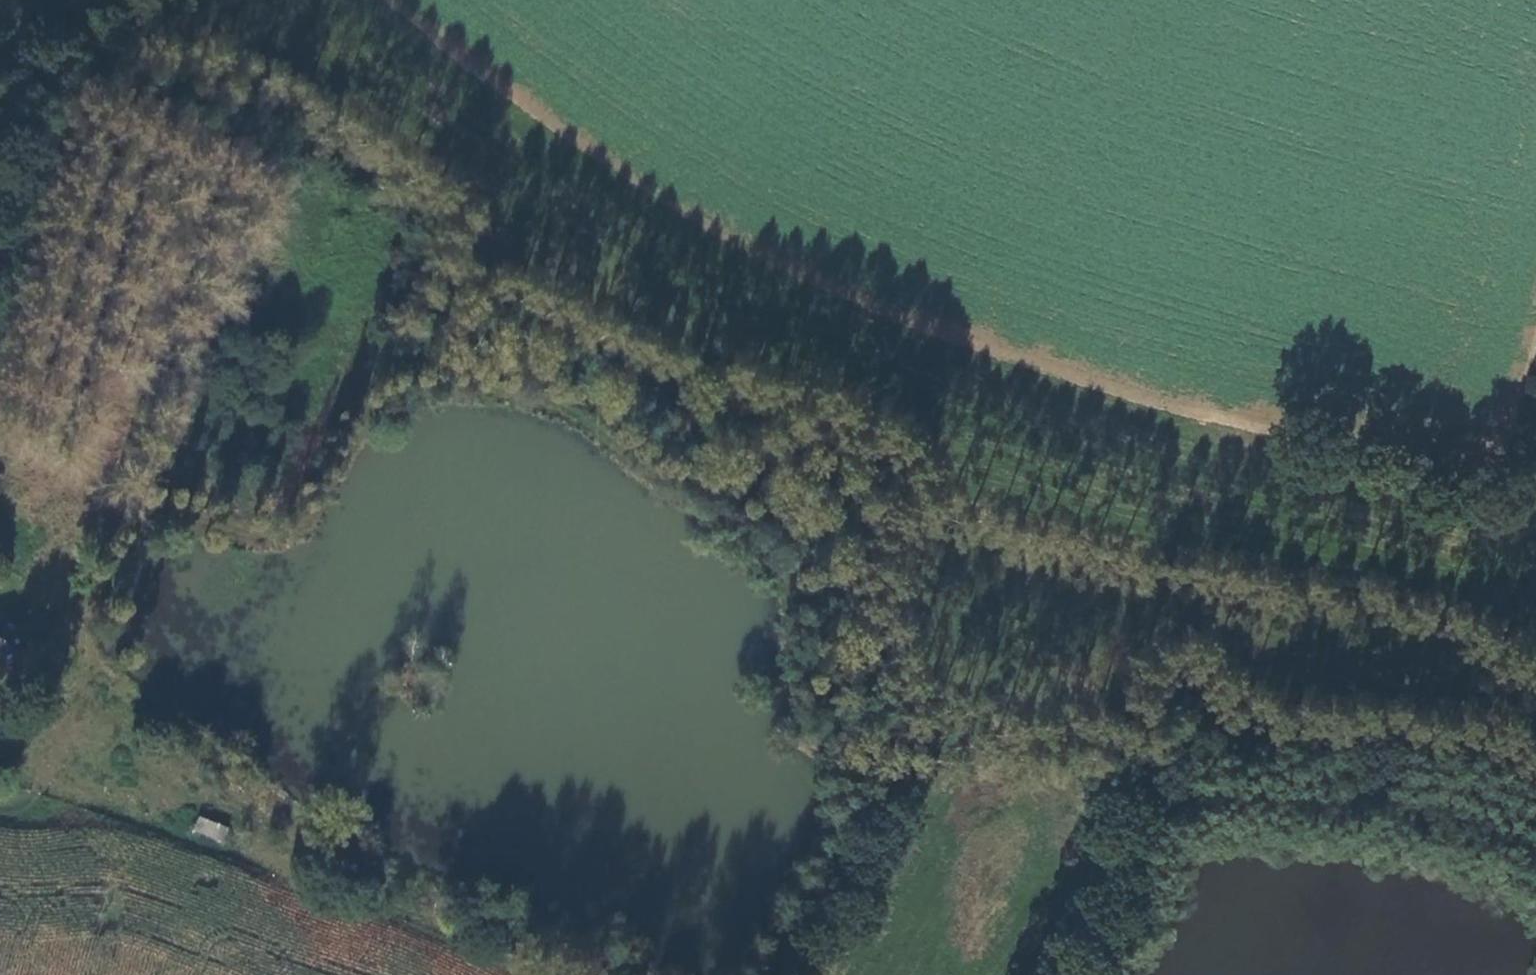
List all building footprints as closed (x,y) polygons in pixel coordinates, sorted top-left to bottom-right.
[(17,654),(0,644),(0,680),(17,654)] [(222,843),(229,828),(199,815),(192,830),(222,843)]
